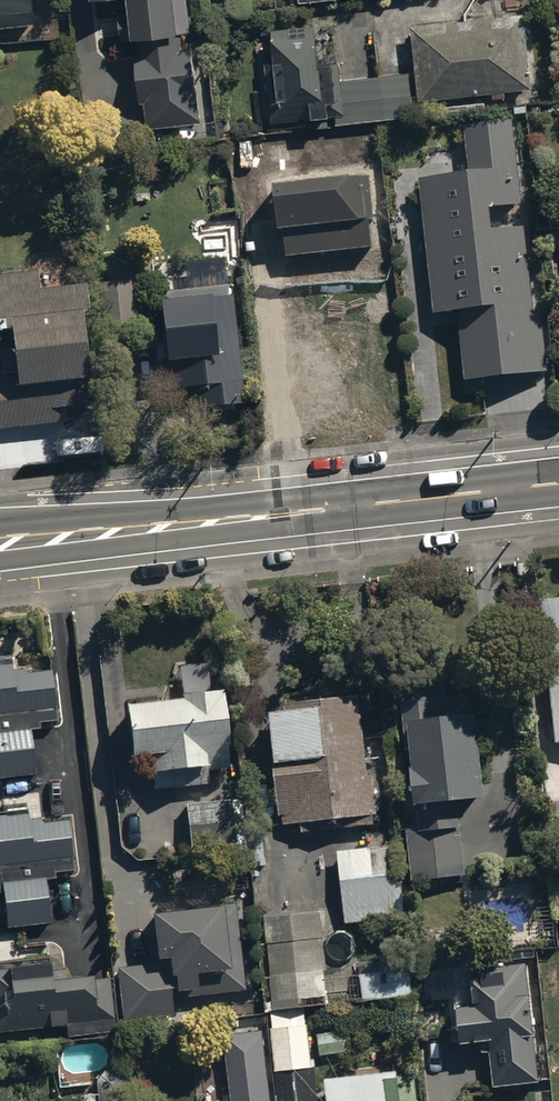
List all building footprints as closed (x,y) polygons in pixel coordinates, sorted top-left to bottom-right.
[(33,30),(30,0),(0,0),(0,34),(33,30)] [(128,7),(117,8),(120,42),(133,41),(139,103),(145,103),(147,127),(201,122),(196,73),(194,73),(191,42),(183,43),(182,33),(191,32),(188,0),(127,0),(128,7)] [(415,67),(418,104),(492,98),(492,102),(505,101),(505,96),(532,94),(525,19),(411,29),(413,48),(403,49),(404,68),(415,67)] [(274,66),(265,66),(271,128),(312,124),(312,126),(330,124),(330,121),(335,121),(336,127),(413,119),(409,74),(341,81),(339,67),(318,69),(314,29),(271,34),(274,66)] [(417,182),(432,319),(432,325),(457,322),(465,390),(548,381),(541,317),(533,318),(524,235),(495,238),(492,215),(520,212),(511,126),(464,131),(469,177),(417,182)] [(367,173),(271,183),(276,230),(282,230),(285,257),(371,248),(368,218),(372,218),(367,173)] [(44,295),(40,296),(38,277),(22,279),(21,274),(0,277),(1,281),(0,281),(0,339),(9,338),(11,356),(0,357),(0,435),(62,428),(61,416),(90,413),(82,331),(89,330),(86,297),(76,298),(76,292),(73,292),(70,260),(40,263),(44,295)] [(98,287),(103,342),(137,339),(132,284),(98,287)] [(226,289),(161,297),(163,311),(158,312),(169,401),(197,397),(199,417),(245,411),(231,301),(228,302),(226,289)] [(552,694),(557,747),(558,746),(558,603),(542,604),(552,694)] [(35,780),(31,734),(39,734),(38,727),(55,726),(51,676),(25,678),(25,672),(13,673),(12,665),(0,666),(0,783),(35,780)] [(414,815),(418,815),(419,834),(407,835),(411,884),(465,878),(459,811),(484,809),(484,808),(476,723),(468,724),(466,700),(446,701),(445,684),(399,689),(404,738),(409,737),(413,776),(410,777),(414,815)] [(127,708),(133,761),(150,759),(153,788),(187,785),(188,796),(210,794),(208,769),(231,767),(224,696),(183,700),(183,703),(157,706),(157,701),(138,702),(139,707),(127,708)] [(301,828),(302,837),(372,830),(364,754),(359,701),(284,708),(285,711),(272,713),(273,721),(270,722),(279,822),(283,822),(283,829),(301,828)] [(187,817),(190,853),(246,847),(243,823),(233,824),(231,802),(180,807),(181,818),(187,817)] [(0,818),(0,899),(3,899),(5,932),(50,929),(47,885),(56,884),(56,878),(73,877),(69,825),(29,827),(27,809),(7,811),(7,818),(0,818)] [(398,852),(338,855),(345,928),(388,923),(389,937),(406,935),(398,852)] [(198,913),(185,914),(185,916),(167,918),(166,916),(155,917),(155,923),(151,924),(155,967),(118,970),(123,1026),(174,1022),(171,997),(176,997),(177,1000),(194,998),(194,1000),(204,999),(204,1001),(236,998),(236,996),(245,995),(236,909),(217,911),(217,914),(199,915),(198,913)] [(321,912),(264,917),(271,1001),(265,1002),(266,1012),(329,1007),(321,912)] [(50,1034),(50,1035),(67,1033),(67,1042),(116,1038),(111,983),(82,986),(81,983),(66,985),(65,974),(62,975),(60,955),(48,956),(49,963),(0,967),(0,1038),(50,1034)] [(490,1050),(493,1085),(539,1081),(528,960),(470,965),(474,1007),(457,1008),(460,1045),(481,1043),(482,1051),(490,1050)] [(359,965),(363,1006),(413,1002),(410,961),(359,965)] [(271,1017),(274,1076),(279,1076),(280,1097),(276,1098),(276,1100),(311,1100),(314,1098),(312,1074),(310,1075),(306,1014),(271,1017)] [(262,1036),(259,1036),(259,1032),(237,1035),(237,1039),(234,1039),(235,1046),(226,1047),(232,1100),(270,1100),(262,1036)] [(354,1033),(317,1036),(319,1060),(356,1056),(354,1033)] [(129,1097),(123,1097),(122,1073),(105,1074),(96,1087),(96,1100),(129,1100),(129,1097)] [(324,1084),(326,1100),(417,1100),(415,1083),(400,1085),(398,1075),(324,1084)]
